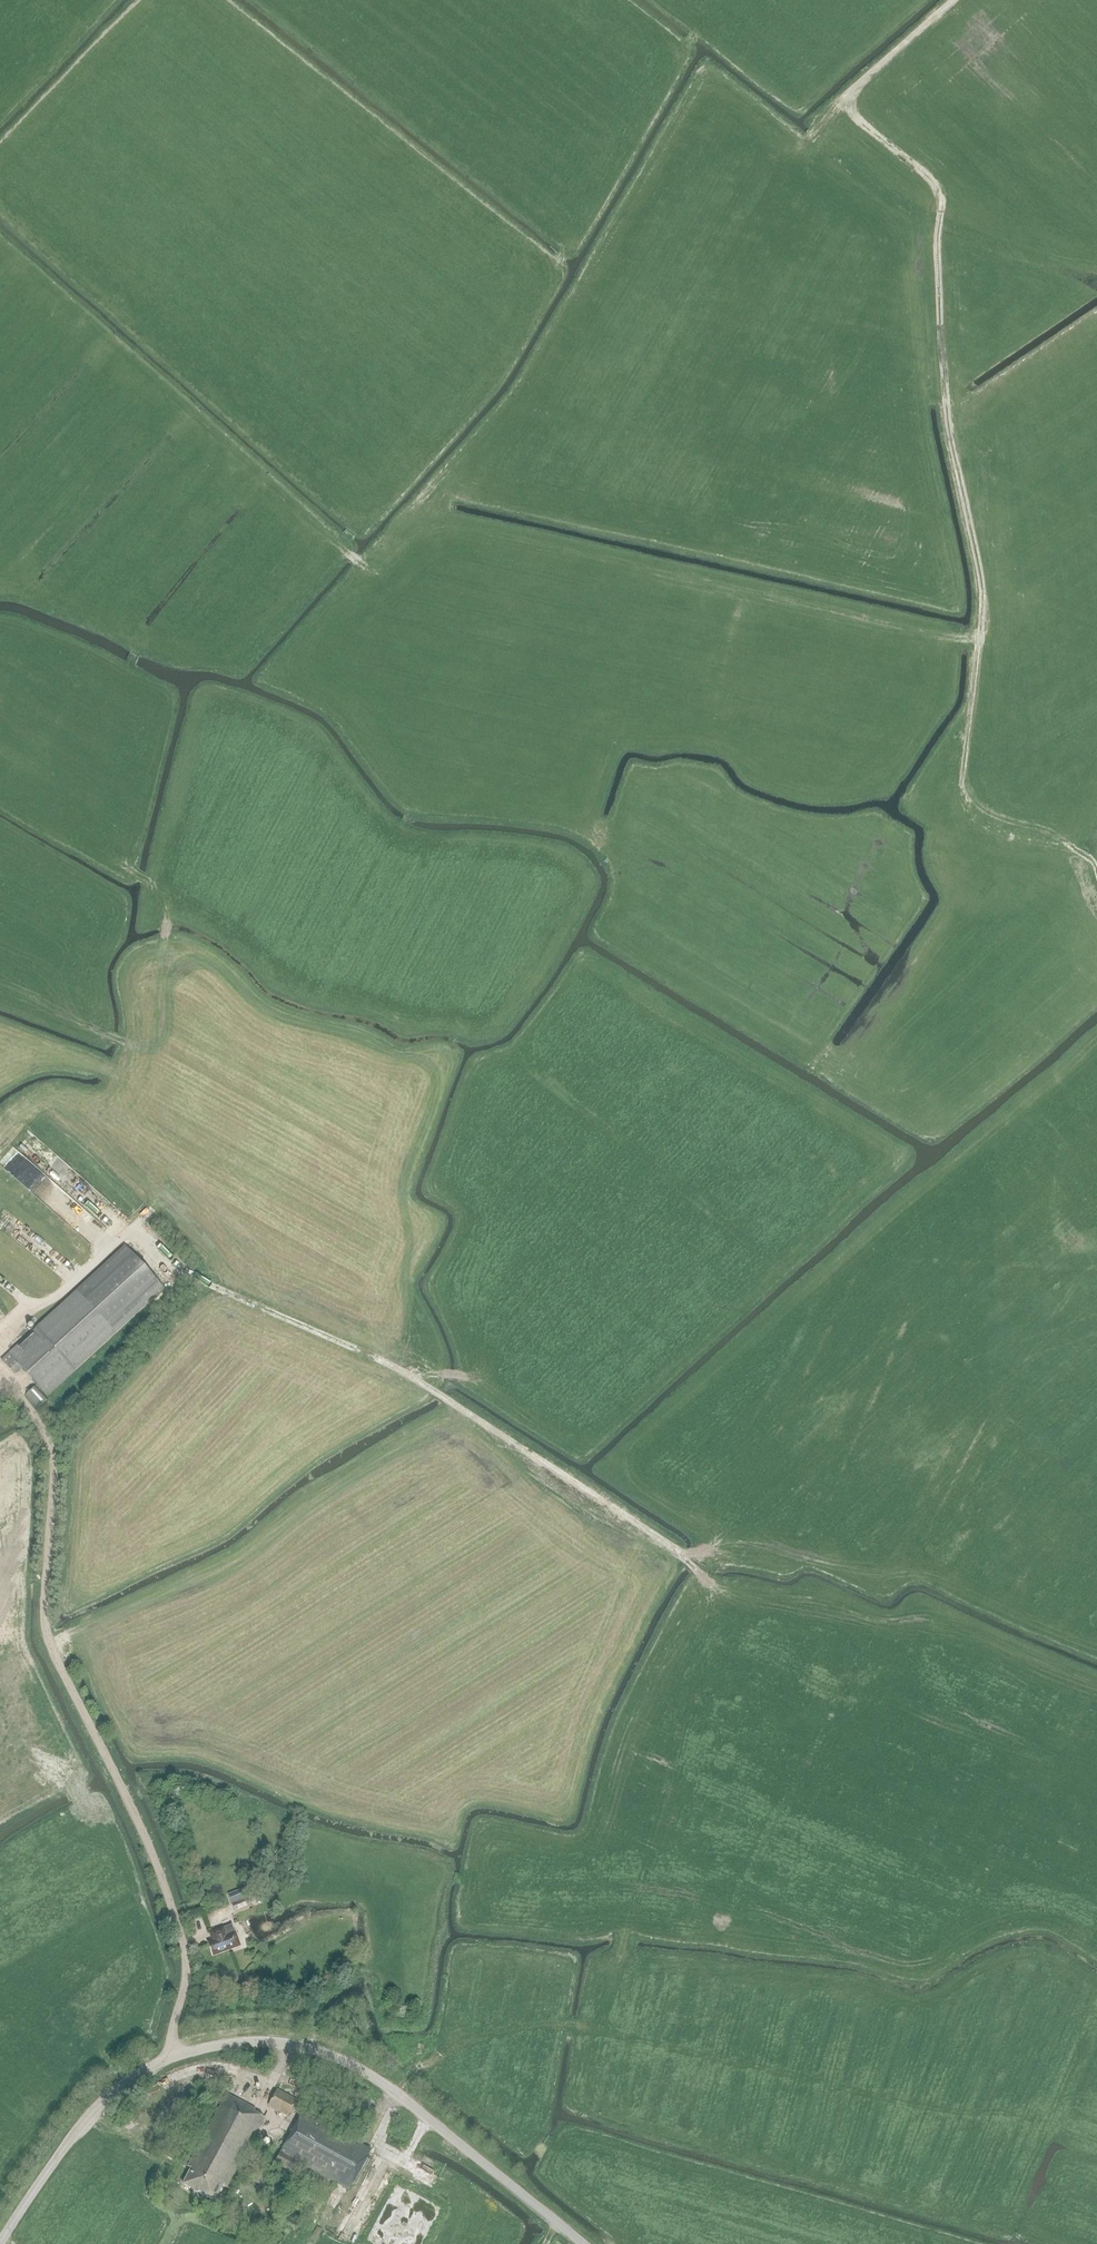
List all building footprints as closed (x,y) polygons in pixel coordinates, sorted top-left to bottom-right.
[(29,1129),(1,1158),(23,1179),(33,1169),(30,1167),(34,1163),(28,1157),(43,1142),(29,1129)] [(125,1246),(78,1290),(8,1354),(1,1360),(14,1374),(22,1368),(47,1396),(117,1332),(165,1288),(125,1246)] [(36,1386),(27,1394),(39,1407),(48,1398),(36,1386)] [(238,1901),(247,1897),(244,1889),(229,1895),(232,1903),(238,1901)] [(253,1904),(250,1896),(247,1897),(238,1901),(240,1908),(253,1904)] [(240,1946),(232,1924),(209,1932),(211,1937),(214,1944),(209,1946),(212,1955),(231,1948),(240,1946)] [(202,1959),(197,1960),(200,1973),(205,1972),(202,1959)] [(287,2116),(296,2100),(277,2089),(268,2105),(287,2116)] [(254,2111),(255,2109),(227,2094),(187,2166),(191,2168),(183,2184),(215,2201),(223,2185),(227,2187),(264,2117),(254,2111)] [(372,2149),(302,2112),(275,2162),(299,2175),(304,2166),(350,2190),(372,2149)] [(430,2164),(433,2153),(418,2150),(415,2161),(430,2164)] [(409,2163),(405,2172),(432,2184),(436,2175),(409,2163)] [(322,2203),(310,2198),(305,2210),(317,2214),(322,2203)]
